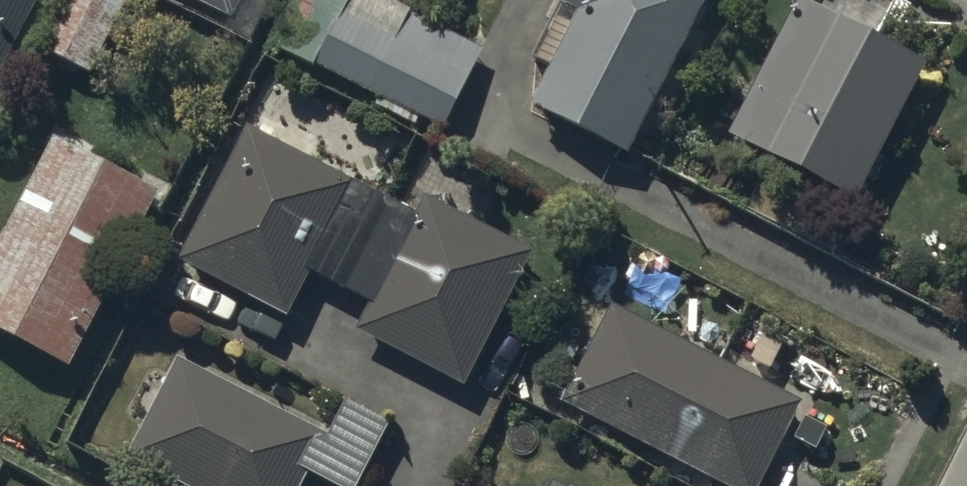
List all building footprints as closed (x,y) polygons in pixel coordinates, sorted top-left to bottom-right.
[(39,0),(0,0),(0,76),(39,0)] [(39,40),(90,66),(123,0),(59,0),(39,40)] [(229,12),(235,0),(206,0),(229,12)] [(283,40),(445,122),(484,45),(395,0),(303,0),(283,40)] [(575,4),(528,97),(625,146),(699,0),(567,0),(575,4)] [(821,0),(790,0),(724,124),(850,191),(923,54),(821,0)] [(418,207),(247,121),(182,251),(286,303),(305,263),(372,297),(358,325),(463,378),(531,243),(426,191),(418,207)] [(53,132),(0,235),(0,323),(67,357),(155,185),(53,132)] [(615,269),(582,251),(546,318),(580,335),(615,269)] [(610,300),(561,396),(740,485),(752,485),(799,395),(610,300)] [(177,353),(127,449),(199,485),(293,485),(323,429),(177,353)] [(553,476),(548,485),(573,485),(553,476)]
